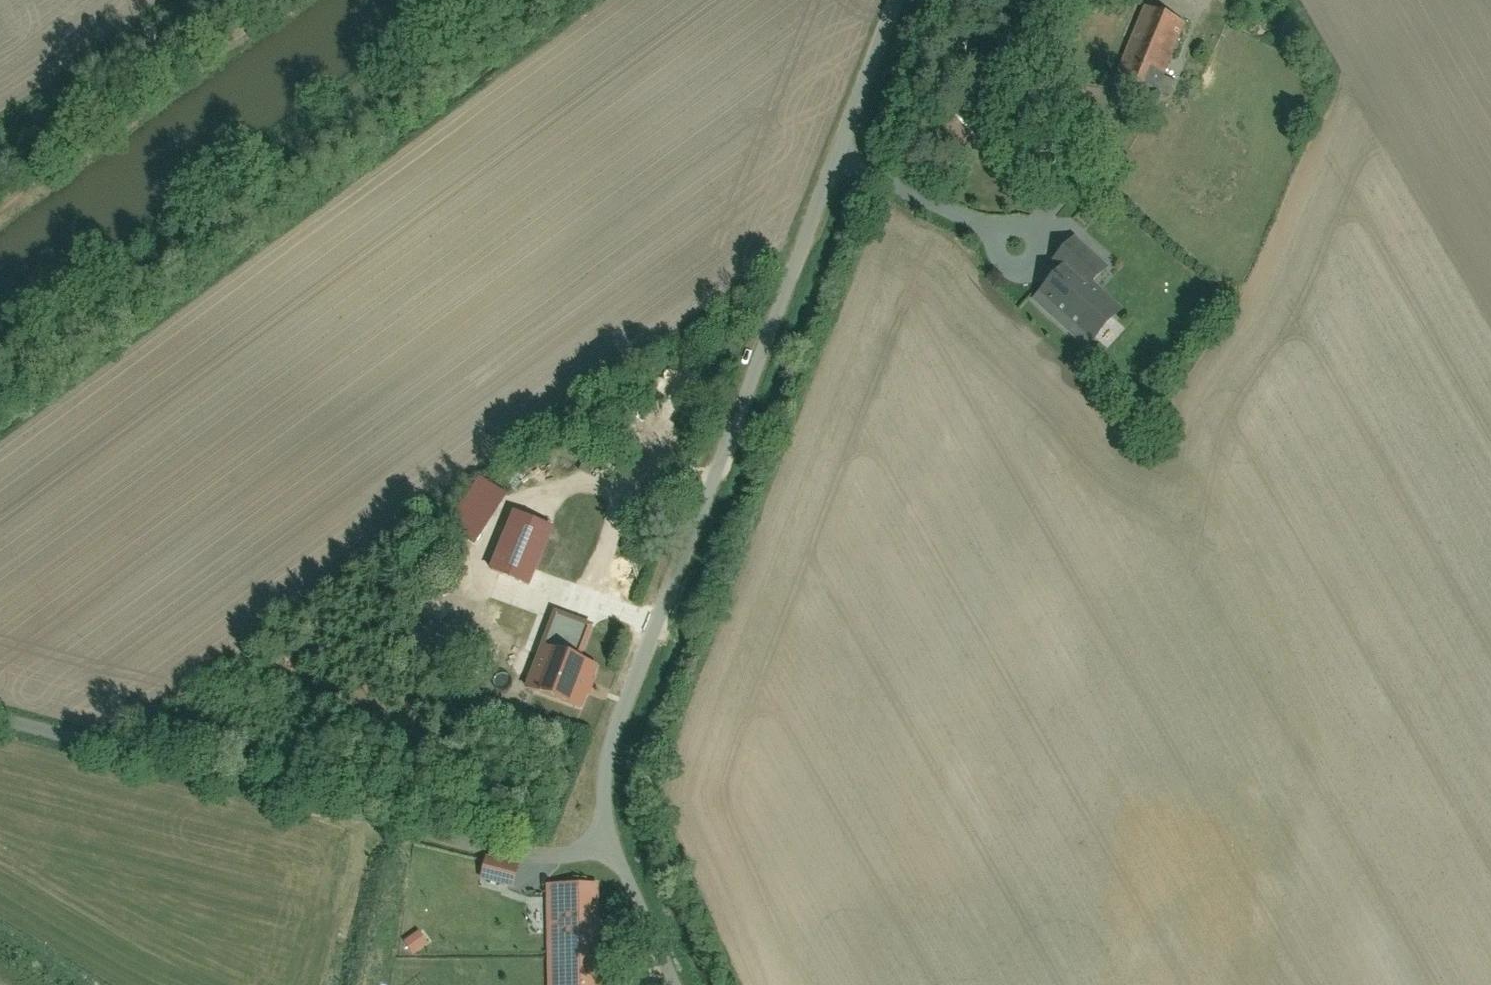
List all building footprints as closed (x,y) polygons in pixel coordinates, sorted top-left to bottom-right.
[(1157,94),(1184,23),(1143,8),(1116,79),(1157,94)] [(972,102),(940,129),(960,153),(992,126),(972,102)] [(1087,346),(1119,311),(1069,265),(1037,300),(1087,346)] [(545,529),(548,517),(517,509),(514,521),(545,529)] [(512,520),(491,570),(525,583),(545,533),(512,520)] [(565,601),(530,687),(581,708),(616,622),(565,601)] [(496,692),(510,654),(486,645),(476,672),(488,677),(484,687),(496,692)] [(485,856),(479,879),(512,888),(519,866),(485,856)] [(547,888),(550,984),(598,984),(596,887),(547,888)] [(413,955),(430,943),(420,929),(403,941),(413,955)]
